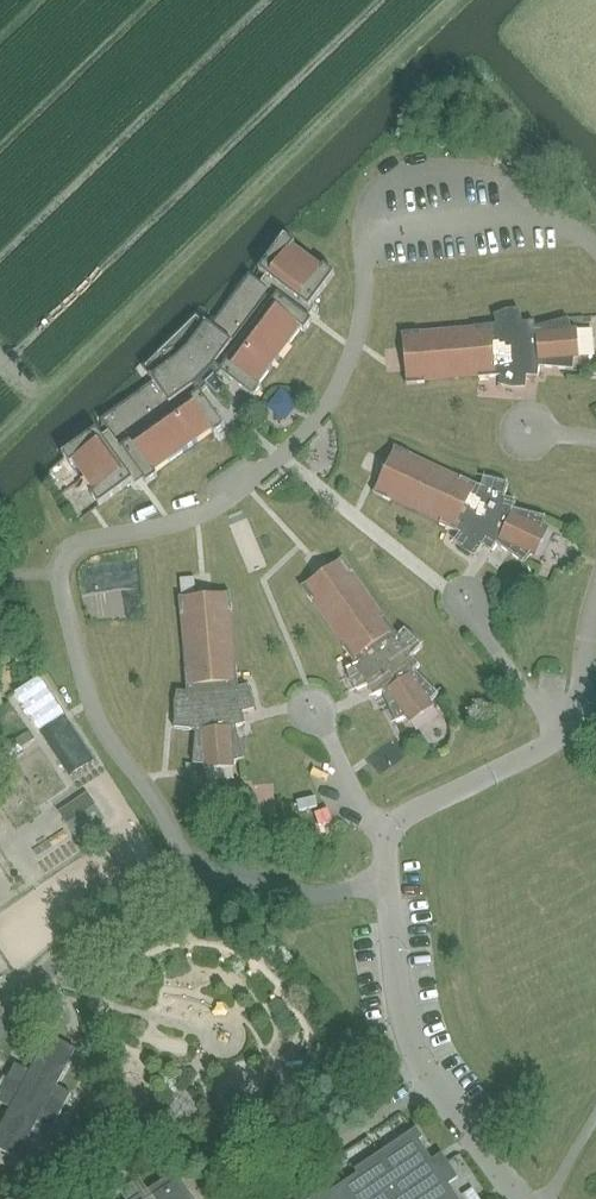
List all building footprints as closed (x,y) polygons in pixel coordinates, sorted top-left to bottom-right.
[(259,271),(268,278),(263,285),(250,275),(211,327),(196,316),(143,368),(154,383),(101,421),(111,434),(104,439),(97,430),(62,455),(70,466),(74,463),(96,492),(91,495),(99,506),(134,481),(136,484),(138,486),(145,481),(147,484),(158,476),(155,472),(212,431),(215,435),(225,427),(201,394),(207,389),(217,400),(226,391),(216,381),(222,375),(255,400),(262,389),(258,386),(300,330),(305,333),(313,322),(309,319),(314,313),(312,311),(309,309),(335,274),(324,266),(321,271),(292,249),(295,245),(284,237),(259,271)] [(402,335),(404,349),(407,383),(406,385),(425,383),(424,380),(479,376),(479,379),(499,377),(502,377),(501,387),(526,389),(527,374),(539,375),(539,368),(573,371),(575,345),(569,319),(536,328),(534,321),(523,324),(519,309),(494,316),(497,325),(494,326),(475,328),(475,331),(420,335),(420,332),(402,334),(402,335)] [(439,525),(449,529),(457,533),(460,535),(454,543),(475,557),(484,544),(493,551),(497,545),(525,565),(540,544),(547,518),(514,510),(515,503),(504,500),(508,485),(484,478),(482,488),(461,478),(460,481),(410,458),(411,455),(395,448),(389,462),(374,493),(373,494),(390,502),(391,499),(440,522),(439,525)] [(347,670),(358,693),(371,686),(376,697),(383,694),(397,725),(421,714),(439,695),(415,672),(420,667),(412,658),(423,647),(405,630),(398,636),(385,618),(382,620),(351,575),(354,573),(343,558),(332,568),(305,590),(304,589),(303,590),(312,604),(315,602),(346,645),(343,647),(355,663),(356,666),(347,670)] [(196,577),(183,578),(184,598),(198,596),(196,577)] [(229,594),(179,599),(181,616),(184,616),(189,670),(186,671),(188,693),(177,693),(174,729),(197,731),(193,765),(197,765),(219,767),(241,761),(245,760),(236,728),(243,726),(240,714),(255,711),(248,686),(239,689),(238,686),(237,677),(236,666),(233,666),(229,612),(232,612),(230,593),(229,594)] [(41,676),(18,692),(42,730),(66,714),(41,676)] [(68,811),(101,795),(92,777),(59,794),(68,811)] [(91,800),(64,819),(73,832),(100,814),(91,800)] [(18,1160),(38,1123),(52,1131),(72,1094),(57,1086),(76,1050),(50,1035),(31,1072),(16,1064),(9,1078),(2,1091),(0,1094),(0,1103),(11,1109),(0,1130),(0,1150),(18,1160)] [(449,1185),(459,1179),(448,1163),(438,1169),(416,1136),(321,1198),(458,1198),(449,1185)] [(131,1188),(148,1179),(142,1168),(125,1177),(131,1188)] [(148,1191),(152,1197),(149,1198),(191,1198),(174,1174),(148,1191)] [(464,1198),(480,1198),(473,1189),(462,1196),(464,1198)] [(24,1191),(12,1198),(30,1198),(24,1191)]
